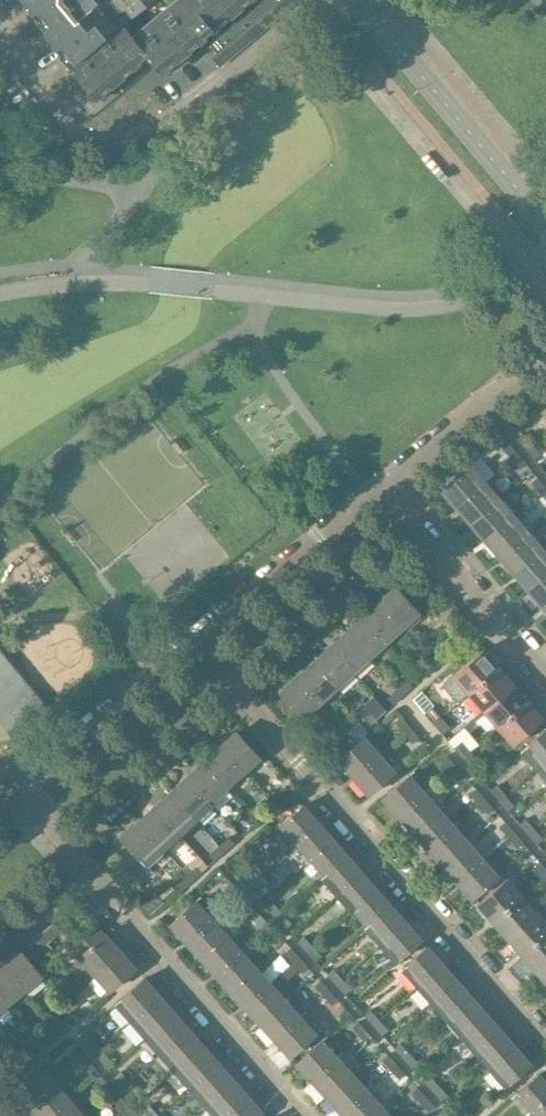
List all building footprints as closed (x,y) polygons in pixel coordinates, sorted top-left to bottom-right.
[(294,4),(291,0),(175,0),(131,35),(122,23),(152,0),(23,0),(29,6),(29,9),(37,18),(36,21),(44,30),(44,32),(52,42),(52,44),(60,54),(60,56),(70,68),(72,66),(76,70),(73,73),(96,100),(141,63),(139,60),(145,55),(162,74),(205,38),(217,52),(212,57),(219,66),(294,4)] [(517,439),(525,448),(531,443),(523,434),(517,439)] [(503,448),(511,459),(517,453),(509,443),(503,448)] [(540,454),(531,443),(525,448),(534,459),(540,454)] [(526,463),(517,453),(511,459),(520,469),(526,463)] [(441,489),(456,506),(486,481),(471,464),(467,467),(466,467),(441,489)] [(531,482),(540,493),(545,487),(537,477),(531,482)] [(486,481),(456,506),(471,523),(500,498),(486,481)] [(500,498),(471,523),(486,540),(515,514),(500,498)] [(515,514),(486,540),(500,557),(529,531),(515,514)] [(529,531),(500,557),(514,573),(544,548),(529,531)] [(514,573),(529,590),(545,575),(545,551),(544,548),(514,573)] [(529,590),(543,607),(545,604),(545,575),(529,590)] [(396,587),(379,603),(401,627),(419,611),(396,587)] [(379,603),(363,618),(385,642),(401,627),(379,603)] [(363,618),(346,633),(369,657),(385,642),(363,618)] [(346,633),(330,648),(352,672),(369,657),(346,633)] [(330,648),(314,662),(336,687),(352,672),(330,648)] [(453,675),(469,693),(499,667),(483,649),(453,675)] [(48,710),(0,651),(0,704),(6,711),(0,716),(0,723),(7,731),(18,722),(24,729),(48,710)] [(441,651),(431,660),(436,666),(446,657),(441,651)] [(421,668),(426,674),(436,666),(431,660),(421,668)] [(314,662),(297,677),(320,702),(336,687),(314,662)] [(513,684),(499,667),(469,693),(483,710),(513,684)] [(303,717),(320,702),(297,677),(280,693),(303,717)] [(407,680),(398,689),(403,695),(413,686),(407,680)] [(528,701),(513,684),(483,710),(498,727),(528,701)] [(403,695),(398,689),(388,698),(393,704),(403,695)] [(528,701),(498,727),(514,745),(544,719),(528,701)] [(425,713),(433,724),(441,717),(432,707),(425,713)] [(365,708),(360,713),(366,721),(372,715),(365,708)] [(450,728),(441,717),(433,724),(443,734),(450,728)] [(396,723),(405,733),(411,728),(402,718),(396,723)] [(419,737),(411,728),(405,733),(413,743),(419,737)] [(535,769),(545,759),(545,729),(520,751),(535,769)] [(237,732),(220,748),(243,772),(259,757),(237,732)] [(339,760),(354,777),(379,756),(363,738),(339,760)] [(332,749),(337,755),(347,746),(342,741),(332,749)] [(461,741),(454,747),(463,758),(470,751),(461,741)] [(220,748),(204,763),(226,787),(243,772),(220,748)] [(480,762),(470,751),(463,758),(472,768),(480,762)] [(379,756),(354,777),(369,795),(394,773),(379,756)] [(441,761),(449,771),(455,765),(447,756),(441,761)] [(535,769),(545,781),(545,759),(535,769)] [(204,763),(188,777),(210,802),(226,787),(204,763)] [(464,775),(455,765),(449,771),(458,781),(464,775)] [(383,797),(399,815),(424,793),(408,776),(383,797)] [(188,777),(171,792),(197,821),(214,806),(210,802),(188,777)] [(276,795),(281,801),(291,792),(285,786),(276,795)] [(490,791),(499,801),(505,795),(496,786),(490,791)] [(470,794),(478,804),(484,799),(476,789),(470,794)] [(171,792),(155,807),(181,836),(197,821),(171,792)] [(424,793),(399,815),(414,832),(439,810),(424,793)] [(514,806),(505,795),(499,801),(507,811),(514,806)] [(493,808),(484,799),(478,804),(487,814),(493,808)] [(281,824),(296,842),(318,823),(303,805),(281,824)] [(260,815),(255,809),(252,806),(248,811),(255,819),(260,815)] [(155,807),(138,823),(164,851),(181,836),(155,807)] [(439,810),(414,832),(428,848),(453,826),(439,810)] [(255,819),(248,811),(242,815),(250,824),(255,819)] [(519,824),(528,834),(534,829),(525,819),(519,824)] [(499,827),(508,838),(514,832),(505,822),(499,827)] [(144,862),(148,866),(164,851),(138,823),(121,838),(143,862),(144,862)] [(333,840),(318,823),(296,842),(311,859),(333,840)] [(453,826),(428,848),(443,865),(468,843),(453,826)] [(543,839),(534,829),(528,834),(537,844),(543,839)] [(522,842),(514,832),(508,838),(516,847),(522,842)] [(229,837),(220,845),(225,851),(234,843),(229,837)] [(347,856),(333,840),(311,859),(326,875),(347,856)] [(468,843),(443,865),(458,882),(482,860),(468,843)] [(209,855),(214,860),(225,851),(220,845),(209,855)] [(347,856),(326,875),(321,879),(336,896),(362,873),(347,856)] [(482,860),(458,882),(473,899),(497,877),(482,860)] [(236,869),(249,884),(257,877),(243,862),(236,869)] [(542,879),(545,875),(545,869),(540,862),(532,868),(542,879)] [(196,866),(186,875),(191,881),(201,872),(196,866)] [(362,873),(336,896),(351,912),(355,908),(376,889),(362,873)] [(176,884),(182,890),(191,881),(186,875),(176,884)] [(257,877),(249,884),(253,889),(252,890),(257,897),(267,889),(257,877)] [(477,904),(493,922),(522,896),(507,878),(477,904)] [(225,887),(234,898),(240,892),(230,882),(225,887)] [(376,889),(355,908),(369,925),(391,906),(376,889)] [(240,892),(234,898),(242,906),(248,901),(240,892)] [(147,904),(144,900),(141,904),(150,913),(163,902),(157,895),(147,904)] [(522,896),(493,922),(507,939),(537,913),(522,896)] [(171,924),(186,941),(211,919),(195,901),(171,924)] [(282,913),(274,904),(268,909),(277,919),(282,913)] [(391,906),(369,925),(365,929),(380,945),(405,923),(391,906)] [(291,923),(282,913),(277,919),(286,928),(291,923)] [(507,939),(522,956),(545,935),(545,922),(537,913),(507,939)] [(262,929),(268,923),(261,915),(255,920),(262,929)] [(211,919),(186,941),(201,957),(226,935),(211,919)] [(64,940),(95,974),(120,952),(104,934),(102,936),(87,920),(64,940)] [(405,923),(380,945),(394,962),(399,958),(399,959),(421,940),(405,923)] [(263,934),(272,944),(280,938),(270,927),(263,934)] [(226,935),(201,957),(216,974),(241,952),(226,935)] [(522,956),(537,973),(545,965),(545,935),(522,956)] [(298,942),(306,951),(312,946),(303,936),(298,942)] [(46,943),(33,954),(41,963),(54,952),(46,943)] [(321,956),(312,946),(306,951),(315,961),(321,956)] [(401,970),(416,987),(442,964),(426,947),(405,966),(401,970)] [(285,953),(294,963),(300,958),(291,948),(285,953)] [(20,950),(2,964),(23,990),(42,975),(20,950)] [(135,969),(120,952),(95,974),(110,991),(135,969)] [(241,952),(216,974),(231,990),(255,968),(241,952)] [(309,967),(300,958),(294,963),(303,973),(309,967)] [(0,966),(0,998),(6,1005),(23,990),(2,964),(0,966)] [(442,964),(416,987),(431,1004),(457,981),(442,964)] [(537,973),(545,983),(545,965),(537,973)] [(255,968),(231,990),(246,1007),(271,985),(255,968)] [(327,974),(336,984),(342,979),(333,969),(327,974)] [(115,1005),(130,1022),(159,996),(144,979),(119,1001),(115,1005)] [(342,979),(336,984),(345,994),(351,989),(342,979)] [(315,986),(323,996),(329,990),(320,981),(315,986)] [(457,981),(431,1004),(446,1020),(471,998),(457,981)] [(55,990),(64,1001),(70,995),(62,985),(55,990)] [(271,985),(246,1007),(261,1023),(285,1001),(271,985)] [(338,1000),(329,990),(323,996),(332,1005),(338,1000)] [(78,1005),(70,995),(64,1001),(72,1010),(78,1005)] [(159,996),(130,1022),(145,1038),(174,1013),(159,996)] [(471,998),(446,1020),(460,1037),(486,1015),(471,998)] [(285,1001),(261,1023),(275,1039),(300,1017),(285,1001)] [(379,1020),(370,1010),(365,1015),(373,1025),(379,1020)] [(174,1013),(145,1038),(159,1055),(188,1029),(174,1013)] [(486,1015),(460,1037),(475,1054),(500,1031),(486,1015)] [(300,1017),(275,1039),(291,1056),(315,1034),(300,1017)] [(65,1020),(55,1028),(60,1034),(70,1026),(65,1020)] [(388,1030),(379,1020),(373,1025),(382,1035),(388,1030)] [(352,1027),(361,1037),(367,1032),(358,1022),(352,1027)] [(55,1028),(45,1036),(50,1042),(60,1034),(55,1028)] [(188,1029),(159,1055),(174,1072),(204,1047),(188,1029)] [(500,1031),(475,1054),(489,1070),(515,1047),(500,1031)] [(375,1041),(367,1032),(361,1037),(370,1047),(375,1041)] [(86,1043),(95,1053),(101,1048),(92,1038),(86,1043)] [(297,1063),(313,1081),(337,1059),(321,1041),(297,1063)] [(394,1048),(403,1058),(409,1053),(400,1043),(394,1048)] [(85,1056),(76,1046),(70,1051),(79,1061),(85,1056)] [(204,1047),(174,1072),(189,1088),(218,1063),(204,1047)] [(515,1047),(489,1070),(504,1087),(508,1084),(509,1084),(530,1065),(515,1047)] [(101,1048),(95,1053),(103,1063),(109,1058),(101,1048)] [(30,1049),(20,1056),(25,1063),(35,1055),(30,1049)] [(418,1062),(409,1053),(403,1058),(412,1068),(418,1062)] [(381,1060),(391,1070),(397,1065),(387,1054),(381,1060)] [(14,1071),(25,1063),(20,1056),(9,1065),(14,1071)] [(337,1059),(313,1081),(328,1097),(352,1075),(337,1059)] [(85,1068),(94,1078),(100,1073),(91,1063),(85,1068)] [(218,1063),(189,1088),(203,1105),(233,1080),(218,1063)] [(13,1084),(29,1103),(54,1082),(39,1064),(13,1084)] [(405,1074),(397,1065),(391,1070),(399,1079),(405,1074)] [(129,1082),(121,1072),(115,1077),(123,1087),(129,1082)] [(108,1083),(100,1073),(94,1078),(102,1088),(108,1083)] [(532,1111),(545,1098),(545,1083),(538,1074),(517,1093),(532,1111)] [(352,1075),(328,1097),(343,1114),(367,1091),(352,1075)] [(439,1085),(430,1076),(424,1081),(433,1091),(439,1085)] [(203,1105),(213,1115),(224,1115),(247,1096),(233,1080),(203,1105)] [(29,1103),(39,1115),(47,1115),(68,1099),(54,1082),(29,1103)] [(129,1082),(123,1087),(132,1097),(138,1091),(129,1082)] [(447,1095),(439,1085),(433,1091),(441,1100),(447,1095)] [(411,1092),(420,1103),(426,1097),(417,1087),(411,1092)] [(343,1114),(345,1115),(372,1115),(382,1107),(367,1091),(343,1114)] [(113,1101),(123,1112),(129,1107),(119,1096),(113,1101)] [(224,1115),(258,1115),(262,1113),(247,1096),(224,1115)] [(426,1097),(420,1103),(429,1112),(435,1107),(426,1097)] [(532,1111),(537,1115),(545,1115),(545,1098),(532,1111)] [(47,1115),(82,1115),(68,1099),(47,1115)] [(149,1115),(157,1115),(158,1115),(150,1105),(144,1110),(149,1115)] [(129,1107),(123,1112),(126,1115),(137,1115),(129,1107)] [(372,1115),(390,1115),(382,1107),(372,1115)]
